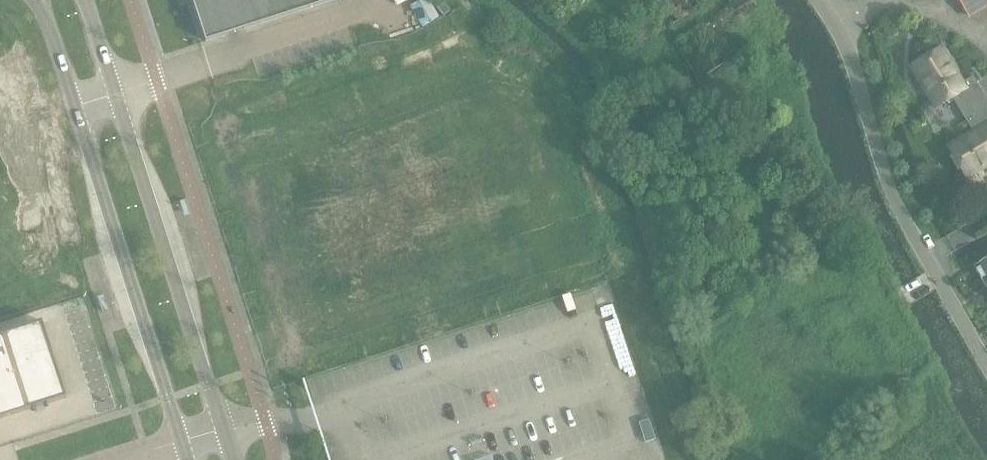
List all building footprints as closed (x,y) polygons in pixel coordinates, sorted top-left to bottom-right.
[(206,42),(336,0),(192,0),(206,42)] [(970,18),(986,8),(986,0),(959,0),(970,18)] [(953,99),(962,115),(986,100),(974,77),(963,84),(942,49),(914,66),(929,92),(927,93),(936,109),(953,99)] [(962,115),(973,133),(948,148),(965,176),(986,163),(986,100),(962,115)] [(986,287),(986,260),(975,268),(986,287)] [(747,310),(740,314),(746,325),(753,321),(747,310)] [(735,317),(728,321),(734,331),(741,327),(735,317)] [(0,336),(0,420),(67,399),(42,323),(0,336)] [(816,430),(809,434),(815,444),(822,440),(816,430)] [(804,437),(797,441),(803,451),(810,447),(804,437)]
